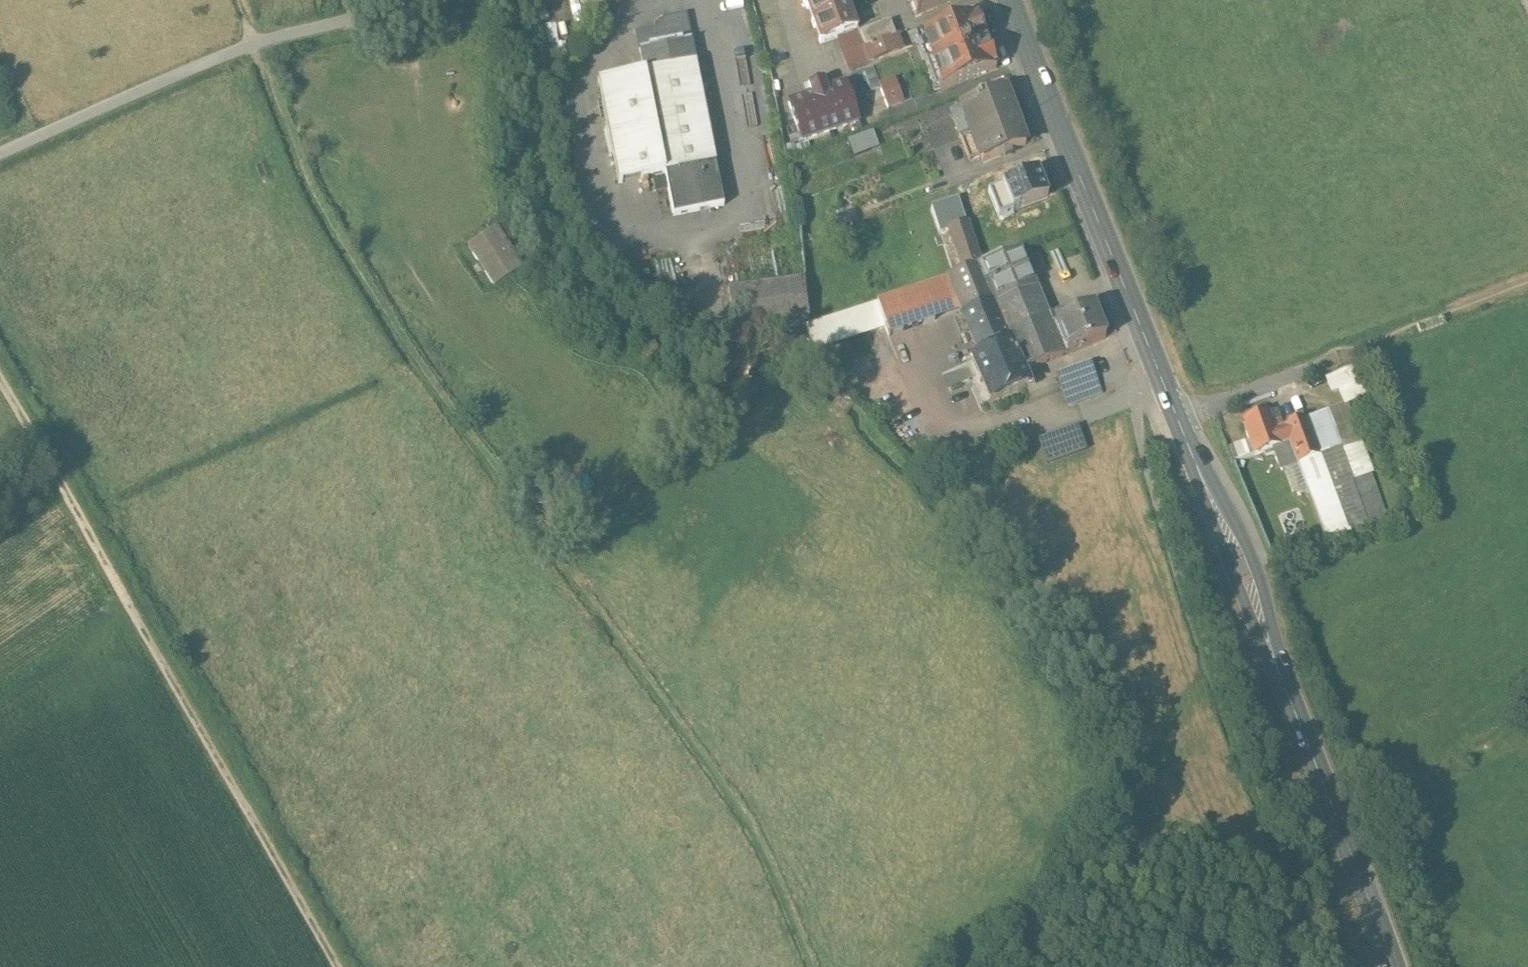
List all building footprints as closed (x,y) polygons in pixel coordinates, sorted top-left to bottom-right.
[(585,20),(608,15),(605,0),(580,0),(585,20)] [(803,5),(806,4),(820,41),(839,34),(858,27),(848,0),(801,0),(803,5)] [(917,14),(953,0),(911,0),(917,14)] [(673,214),(724,204),(685,15),(665,19),(666,27),(636,33),(644,73),(598,82),(618,182),(665,172),(673,214)] [(920,39),(930,65),(986,43),(976,17),(920,39)] [(839,34),(852,68),(871,61),(870,60),(900,48),(890,20),(860,32),(858,27),(839,34)] [(996,69),(986,43),(930,65),(939,91),(996,69)] [(912,97),(903,75),(879,84),(888,107),(912,97)] [(811,93),(788,101),(802,139),(858,119),(845,81),(833,85),(830,76),(808,84),(811,93)] [(953,119),(961,140),(1015,120),(1005,93),(962,109),(964,114),(953,119)] [(1025,146),(1015,120),(961,140),(969,161),(980,157),(983,163),(1025,146)] [(872,133),(846,141),(852,158),(877,149),(872,133)] [(998,220),(1047,201),(1037,175),(988,195),(998,220)] [(939,236),(948,234),(966,228),(957,201),(930,210),(939,236)] [(494,226),(467,243),(494,283),(513,270),(516,274),(523,269),(494,226)] [(979,267),(966,228),(948,234),(961,273),(979,267)] [(1020,254),(980,267),(997,307),(1035,291),(1020,254)] [(997,307),(980,267),(979,267),(948,280),(962,314),(964,320),(963,320),(979,359),(980,360),(1010,346),(1023,374),(1067,357),(1051,318),(1047,319),(1035,291),(997,307)] [(888,338),(962,314),(948,280),(877,302),(885,327),(888,338)] [(827,346),(885,327),(877,302),(818,321),(827,346)] [(1065,312),(1051,318),(1067,357),(1105,341),(1092,310),(1075,317),(1073,312),(1066,315),(1065,312)] [(1023,375),(1023,374),(1010,346),(980,360),(979,359),(971,363),(989,403),(1025,388),(1020,376),(1023,375)] [(1057,377),(1067,406),(1100,394),(1089,365),(1057,377)] [(1344,406),(1347,405),(1371,394),(1360,368),(1344,375),(1326,380),(1331,391),(1337,389),(1344,406)] [(1326,413),(1340,449),(1317,458),(1297,465),(1327,549),(1371,532),(1368,527),(1387,519),(1370,476),(1373,475),(1347,405),(1344,406),(1326,413)] [(1297,465),(1317,458),(1304,422),(1283,431),(1276,412),(1242,425),(1254,457),(1262,454),(1289,445),(1297,465)] [(1326,413),(1304,422),(1317,458),(1340,449),(1326,413)] [(1282,471),(1297,465),(1289,445),(1262,454),(1265,461),(1277,457),(1282,471)]
